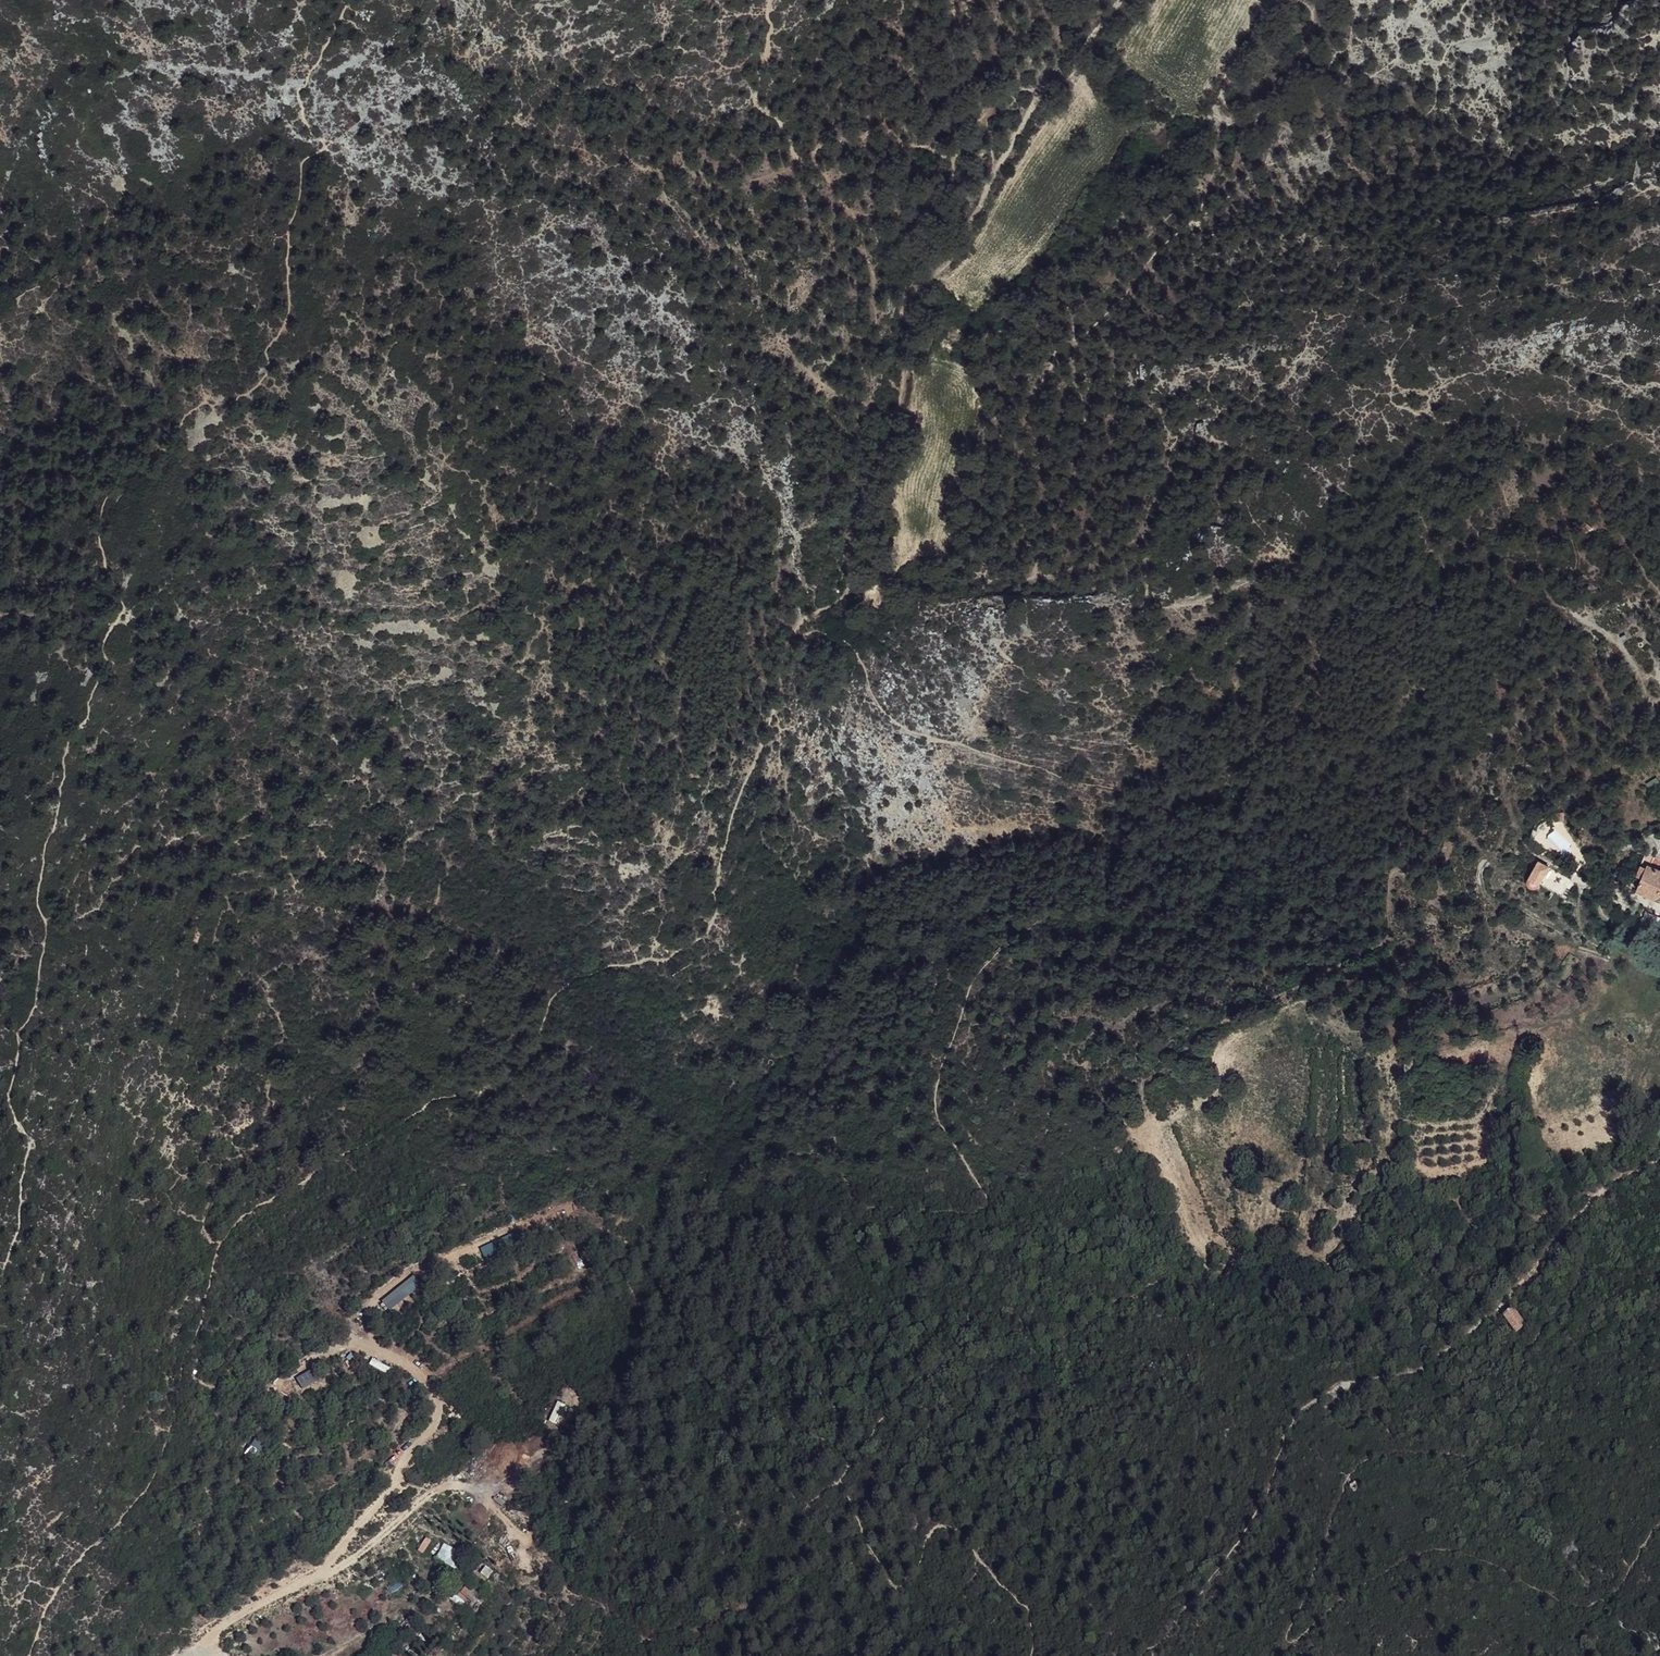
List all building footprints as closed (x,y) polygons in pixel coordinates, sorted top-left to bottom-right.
[(1592,531),(1585,523),(1578,530),(1586,537),(1592,531)] [(1656,856),(1650,867),(1659,871),(1659,858),(1656,856)] [(1548,870),(1540,865),(1532,879),(1541,884),(1548,870)] [(1647,865),(1636,891),(1659,902),(1659,871),(1650,867),(1647,865)] [(1526,1324),(1512,1310),(1504,1318),(1517,1334),(1526,1324)] [(1359,1486),(1353,1481),(1347,1488),(1352,1493),(1359,1486)] [(444,1543),(435,1557),(456,1569),(464,1555),(444,1543)]
